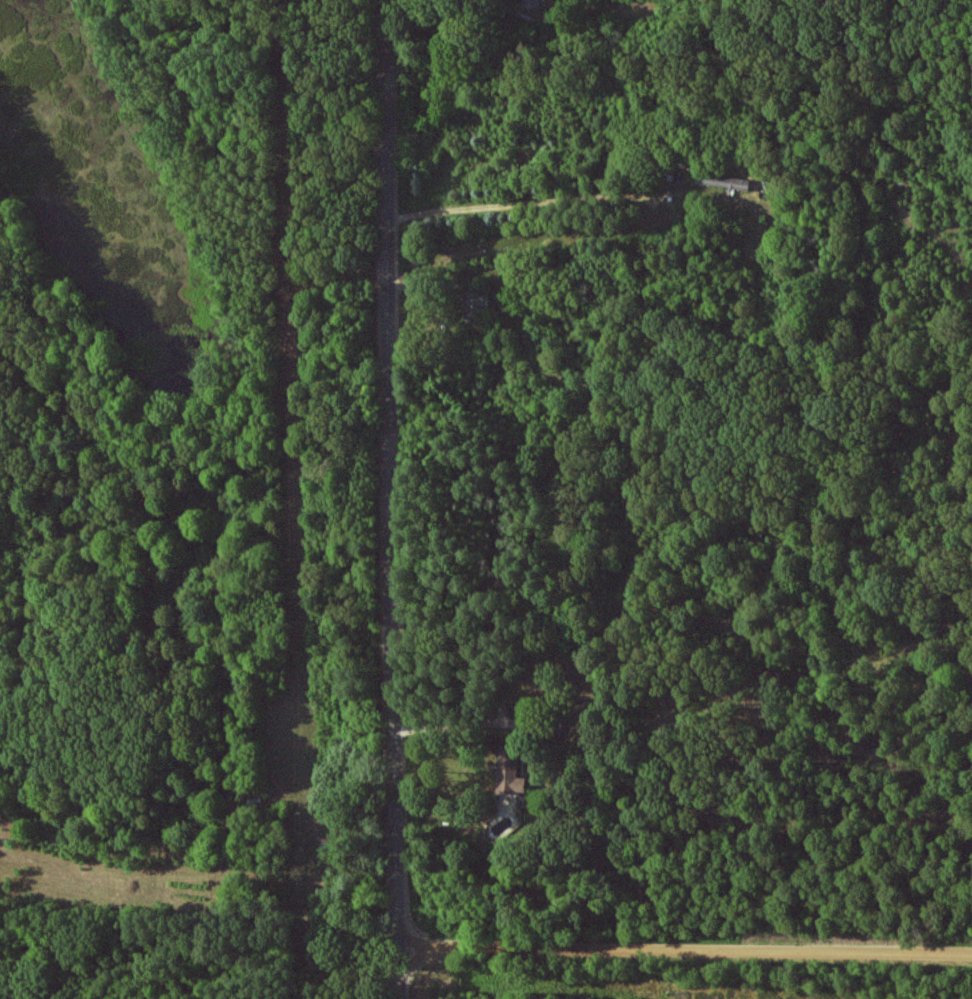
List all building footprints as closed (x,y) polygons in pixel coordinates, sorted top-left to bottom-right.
[(542,7),(541,0),(519,0),(521,10),(542,7)] [(751,181),(697,172),(696,183),(749,191),(751,181)] [(465,319),(481,318),(480,310),(490,310),(489,290),(464,291),(465,319)] [(498,793),(527,794),(528,778),(518,777),(519,748),(499,748),(498,793)]
